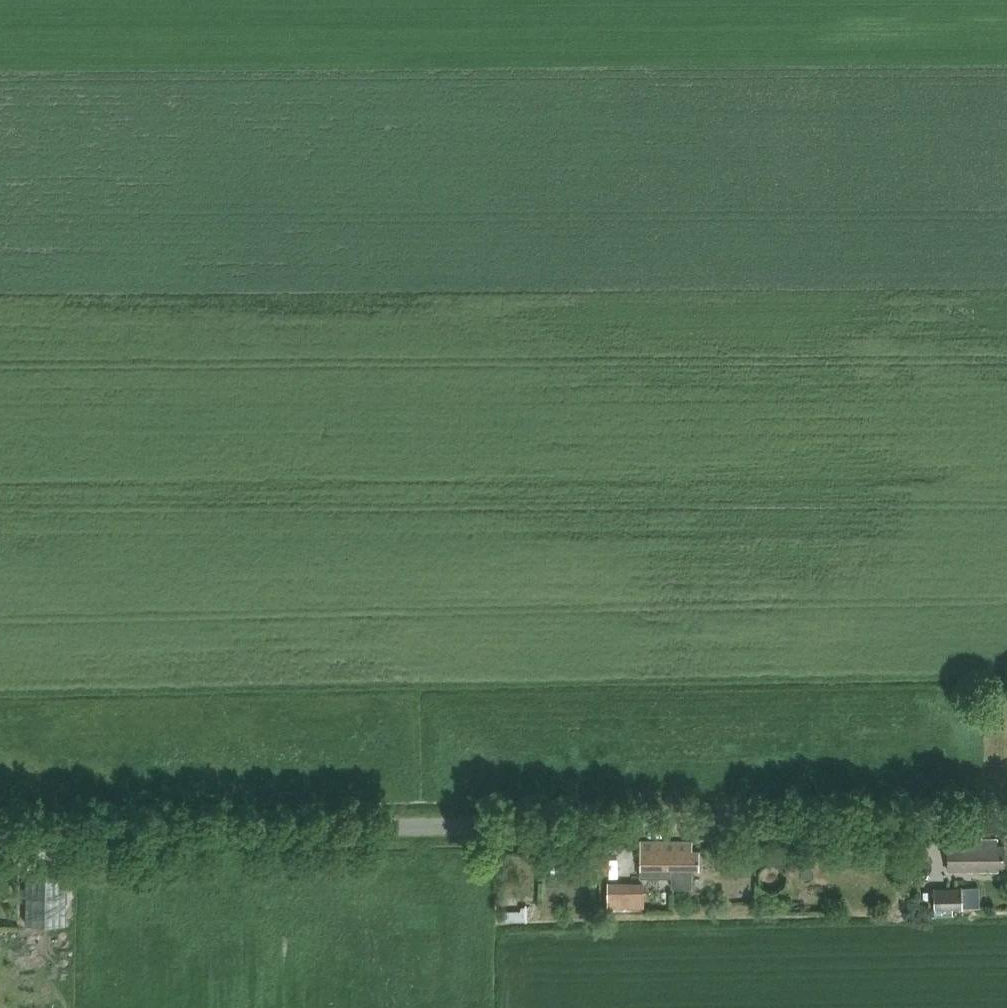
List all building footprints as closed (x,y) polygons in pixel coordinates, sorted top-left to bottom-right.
[(998,865),(1005,865),(1004,845),(998,845),(997,839),(949,839),(949,870),(998,870),(998,865)] [(641,841),(640,877),(672,877),(672,887),(692,887),(693,869),(700,869),(700,850),(693,850),(693,842),(641,841)] [(633,907),(634,886),(609,885),(608,906),(633,907)] [(935,886),(935,908),(962,908),(962,886),(935,886)]
